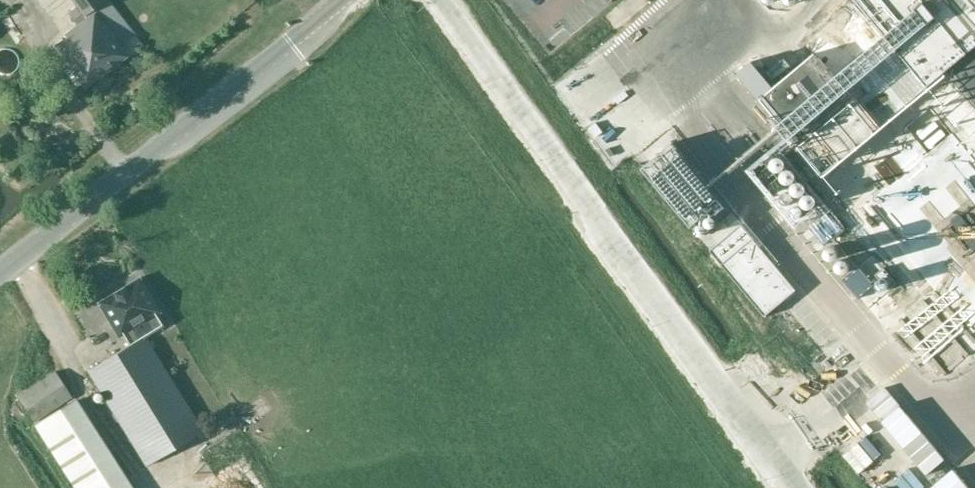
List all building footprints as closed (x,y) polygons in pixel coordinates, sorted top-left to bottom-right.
[(76,6),(68,13),(77,26),(64,35),(66,37),(55,47),(52,49),(84,90),(127,58),(118,46),(133,34),(107,0),(72,0),(76,6)] [(927,88),(943,74),(974,112),(974,0),(854,0),(927,88)] [(761,100),(797,146),(786,155),(850,232),(881,207),(949,287),(974,265),(974,158),(974,156),(957,170),(880,76),(854,99),(815,53),(761,100)] [(763,96),(772,88),(751,62),(737,74),(758,100),(763,96)] [(674,142),(642,169),(691,228),(723,202),(674,142)] [(811,231),(819,223),(809,213),(801,221),(811,231)] [(722,264),(722,265),(765,317),(766,316),(797,290),(754,238),(722,264)] [(139,277),(138,278),(138,279),(123,287),(113,292),(113,293),(99,302),(97,303),(98,304),(99,304),(119,337),(129,331),(135,341),(162,325),(156,315),(160,312),(140,279),(139,277)] [(135,341),(87,371),(146,466),(203,431),(145,335),(135,341)] [(46,375),(35,346),(0,359),(0,393),(46,375)] [(32,424),(72,397),(55,372),(16,399),(32,424)] [(68,403),(35,425),(77,487),(125,487),(68,403)]
